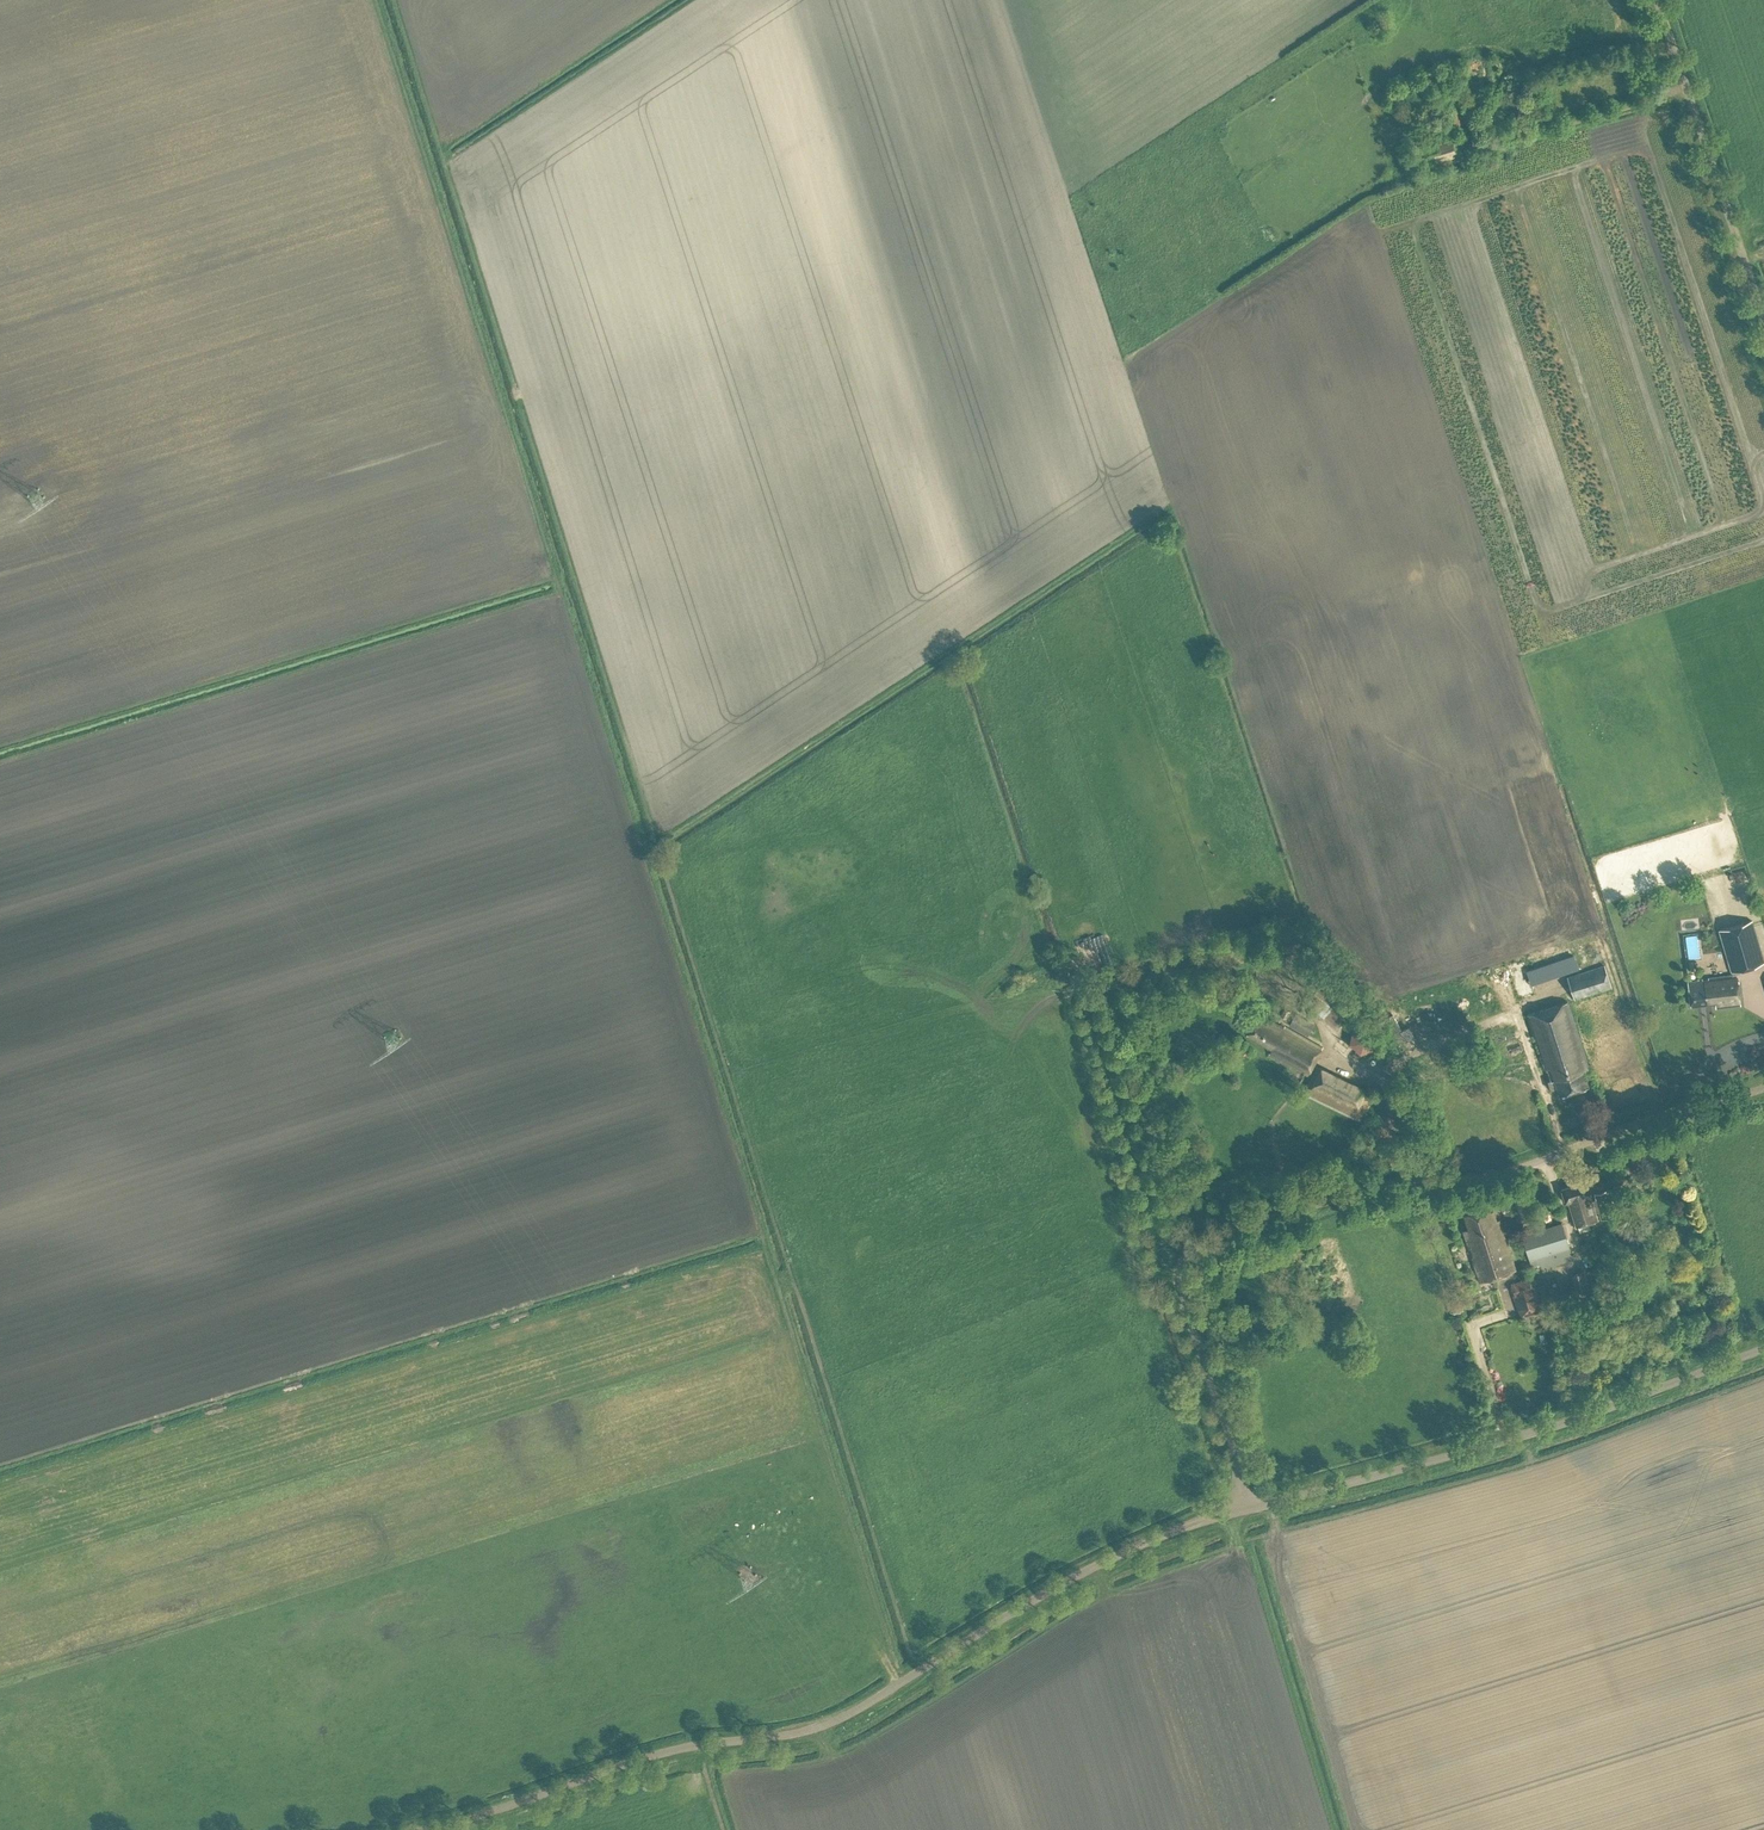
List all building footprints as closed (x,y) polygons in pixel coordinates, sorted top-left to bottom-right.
[(1752,919),(1719,929),(1731,971),(1732,971),(1733,974),(1698,978),(1698,980),(1688,981),(1691,1004),(1714,1002),(1716,1007),(1740,1004),(1736,969),(1763,961),(1752,919)] [(1084,960),(1105,953),(1101,939),(1080,946),(1084,960)] [(1533,979),(1574,966),(1570,953),(1529,967),(1533,979)] [(1575,998),(1611,986),(1610,981),(1606,970),(1604,964),(1567,976),(1575,998)] [(1327,977),(1306,1003),(1334,1025),(1344,1012),(1339,1008),(1349,995),(1327,977)] [(1588,1068),(1568,1001),(1527,1013),(1544,1068),(1547,1067),(1550,1079),(1548,1079),(1551,1088),(1557,1087),(1559,1093),(1588,1084),(1584,1069),(1588,1068)] [(1284,1007),(1280,1014),(1287,1018),(1290,1011),(1284,1007)] [(1283,1026),(1257,1012),(1245,1032),(1272,1047),(1269,1052),(1307,1074),(1323,1046),(1284,1024),(1283,1026)] [(1309,1032),(1314,1023),(1298,1013),(1292,1022),(1309,1032)] [(1379,1034),(1367,1023),(1353,1028),(1349,1042),(1360,1053),(1375,1049),(1379,1034)] [(1367,1110),(1375,1094),(1317,1065),(1303,1092),(1360,1120),(1366,1109),(1367,1110)] [(1590,1194),(1586,1180),(1561,1187),(1565,1201),(1569,1200),(1576,1224),(1597,1218),(1590,1194)] [(1616,1214),(1608,1189),(1594,1193),(1601,1218),(1616,1214)] [(1490,1210),(1488,1205),(1464,1213),(1469,1227),(1463,1229),(1469,1247),(1471,1246),(1474,1255),(1472,1256),(1479,1280),(1515,1269),(1499,1219),(1496,1220),(1493,1209),(1490,1210)] [(1533,1268),(1572,1256),(1561,1221),(1522,1234),(1533,1268)] [(1575,1289),(1561,1293),(1565,1308),(1593,1300),(1585,1270),(1571,1274),(1575,1289)] [(1513,1294),(1516,1306),(1520,1317),(1530,1314),(1531,1315),(1545,1312),(1534,1277),(1514,1283),(1517,1293),(1513,1294)] [(1537,1284),(1544,1306),(1551,1303),(1544,1282),(1537,1284)]
